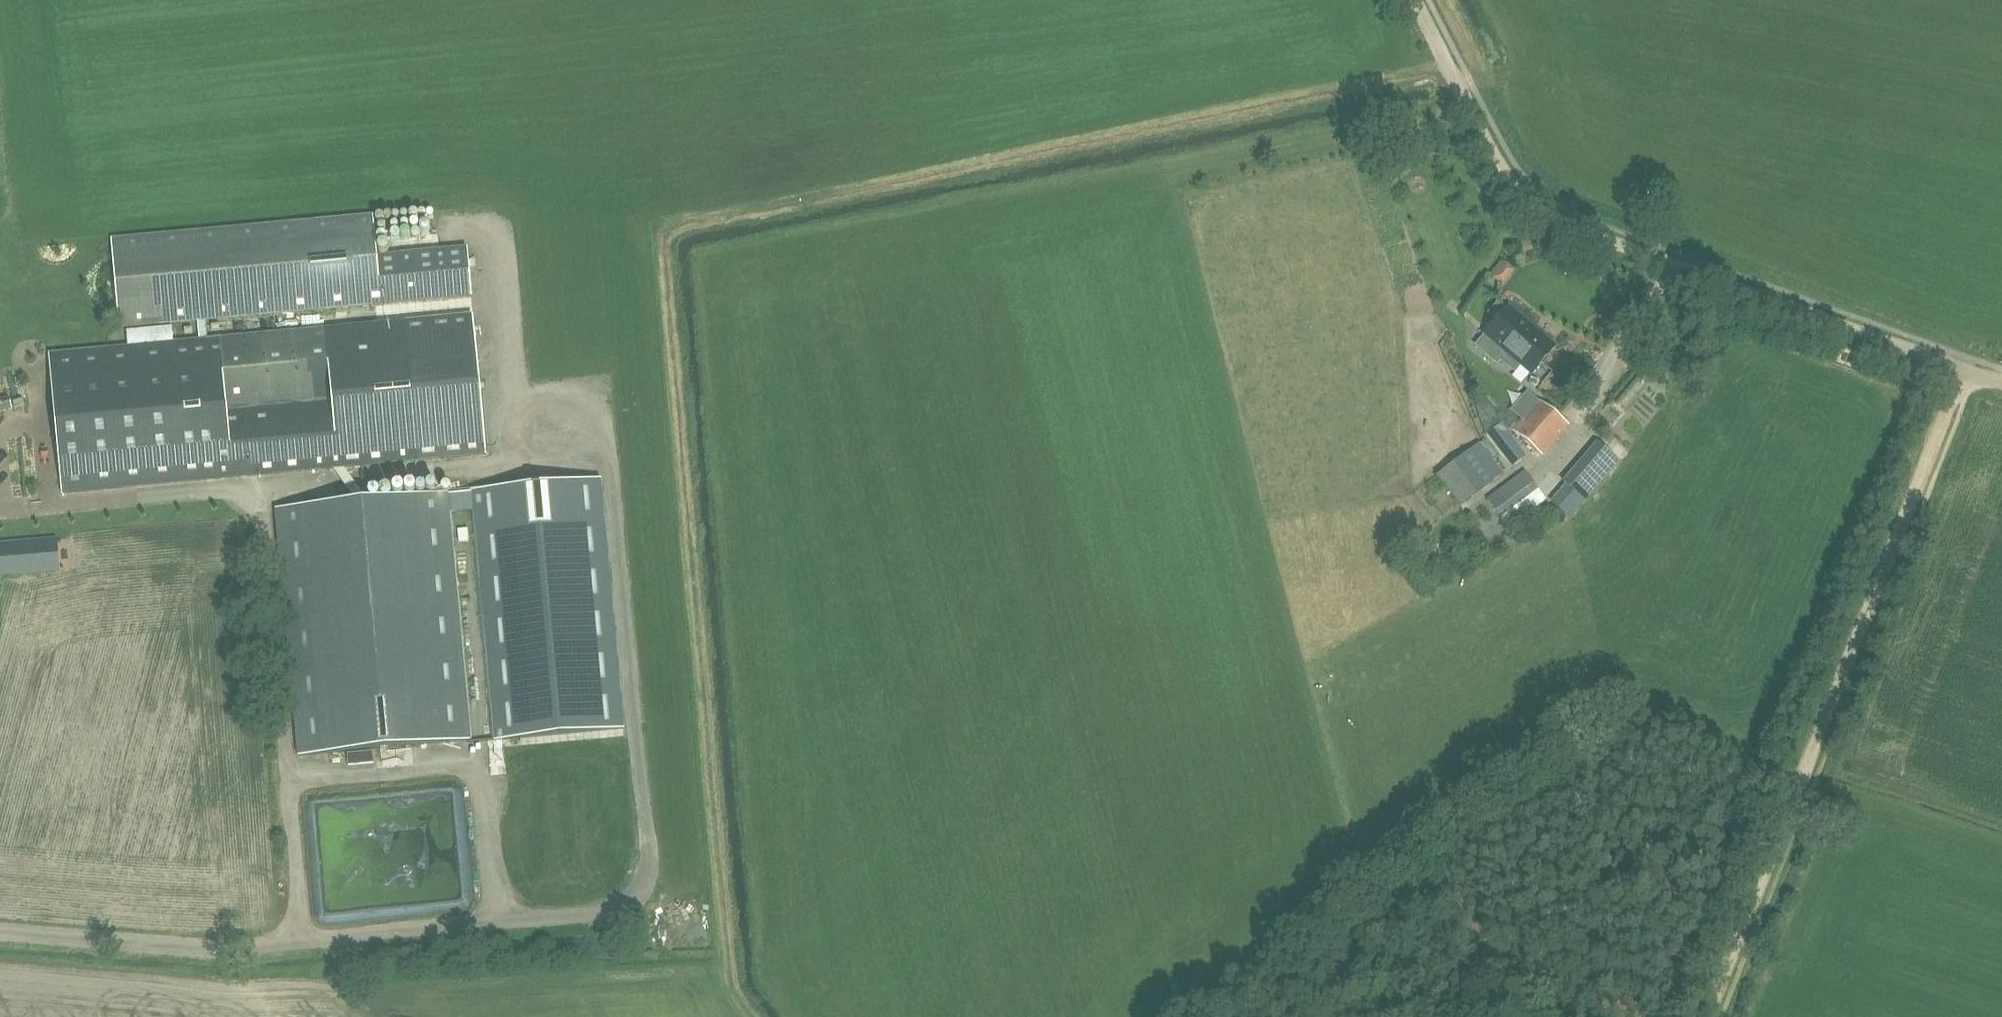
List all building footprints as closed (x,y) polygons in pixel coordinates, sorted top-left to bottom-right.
[(63,493),(485,454),(471,314),(204,340),(202,318),(471,297),(468,263),(376,271),(370,215),(110,239),(118,326),(195,319),(197,338),(48,353),(63,493)] [(1529,240),(1521,242),(1523,251),(1532,249),(1529,240)] [(1505,279),(1517,262),(1503,253),(1491,270),(1505,279)] [(1514,373),(1521,364),(1531,372),(1553,346),(1508,306),(1485,333),(1486,334),(1482,339),(1481,339),(1476,345),(1496,362),(1499,360),(1514,373)] [(11,408),(8,397),(0,399),(0,411),(11,408)] [(14,408),(24,405),(22,399),(12,401),(14,408)] [(1541,455),(1568,425),(1539,400),(1513,430),(1541,455)] [(1511,466),(1526,455),(1500,423),(1486,434),(1511,466)] [(1586,502),(1620,461),(1596,441),(1562,482),(1586,502)] [(1460,507),(1493,482),(1504,473),(1479,442),(1436,475),(1460,507)] [(1500,518),(1538,489),(1524,470),(1486,499),(1500,518)] [(563,485),(471,492),(490,738),(587,728),(563,485)] [(447,493),(275,509),(298,756),(470,740),(447,493)] [(58,569),(56,539),(0,543),(0,574),(58,569)]
